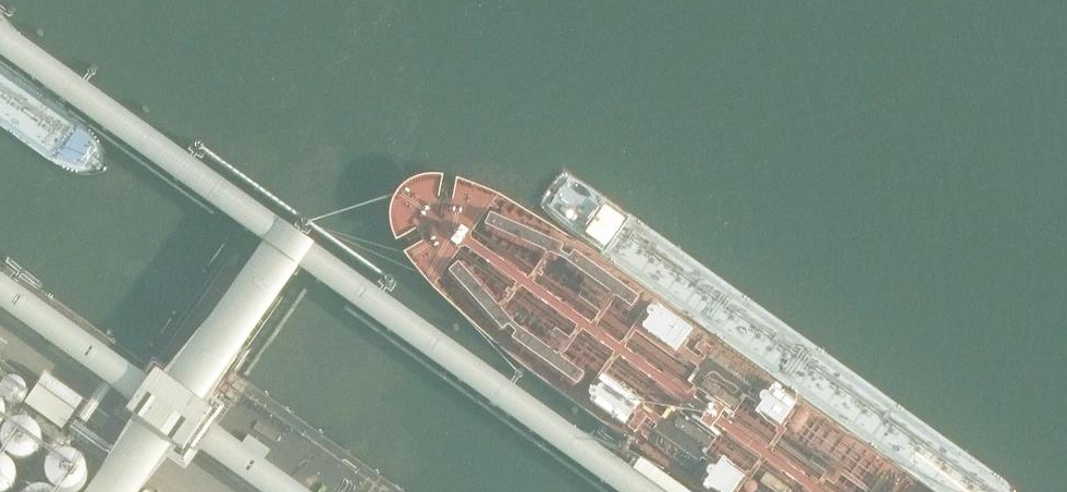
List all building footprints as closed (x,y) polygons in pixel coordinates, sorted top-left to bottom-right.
[(203,406),(243,351),(242,346),(241,342),(239,338),(237,334),(234,331),(231,328),(227,326),(223,324),(218,323),(216,323),(213,324),(211,324),(208,325),(207,326),(168,381),(203,406)] [(24,411),(43,383),(0,353),(0,394),(24,411)] [(5,469),(12,475),(21,477),(29,476),(37,471),(41,463),(42,454),(39,446),(33,439),(24,436),(15,436),(7,441),(1,450),(1,460),(5,469)] [(250,461),(235,482),(246,489),(261,468),(250,461)] [(89,484),(86,476),(80,469),(71,466),(62,466),(54,471),(48,480),(48,490),(49,491),(88,491),(89,484)] [(18,491),(15,483),(9,476),(0,473),(0,491),(18,491)]
